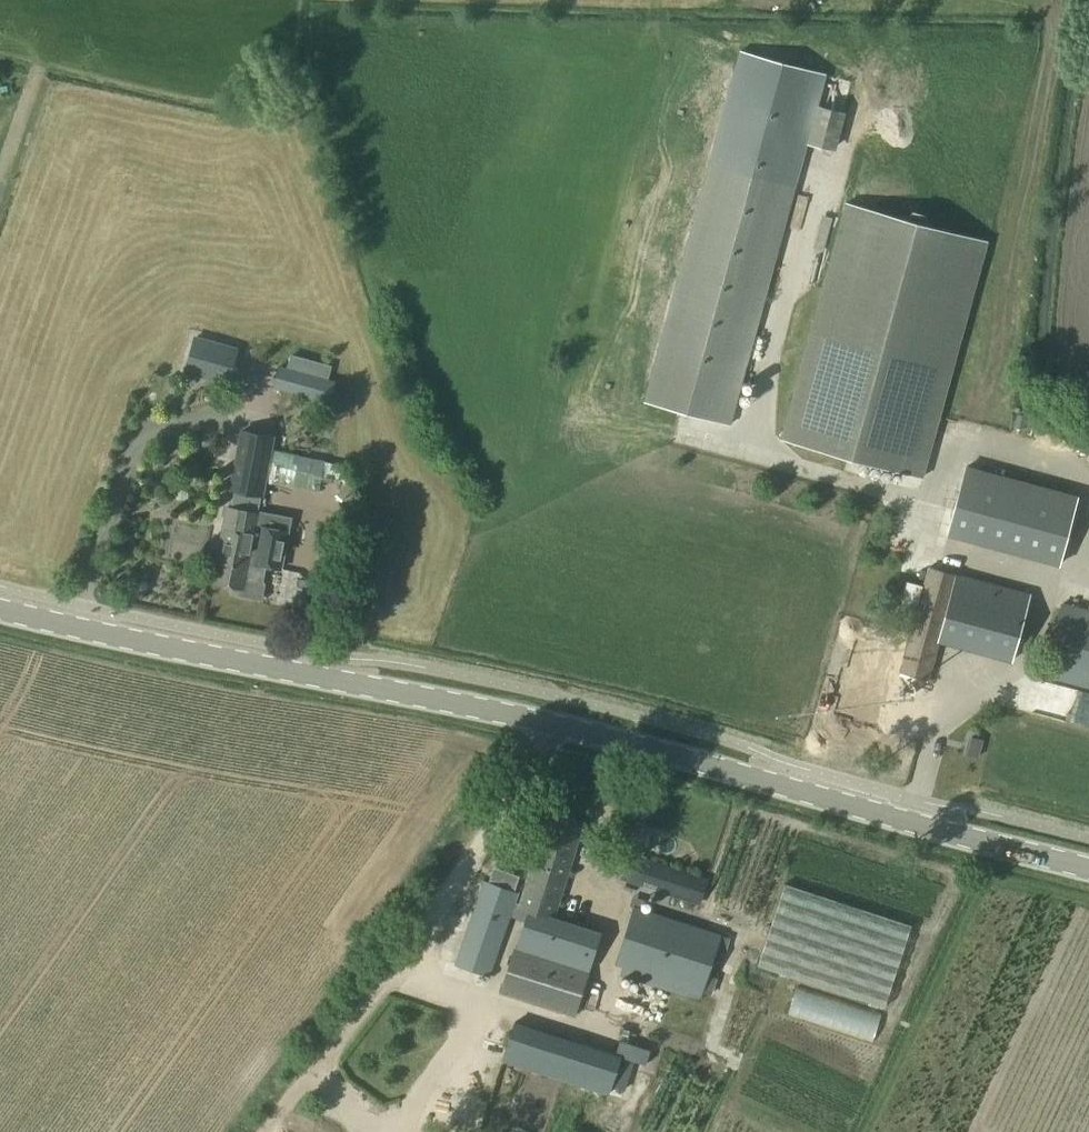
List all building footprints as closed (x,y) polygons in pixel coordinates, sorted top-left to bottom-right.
[(740,50),(644,401),(678,410),(730,424),(737,397),(826,74),(740,50)] [(845,201),(782,437),(924,474),(987,239),(845,201)] [(194,336),(184,371),(230,384),(240,349),(194,336)] [(280,362),(317,374),(324,352),(286,340),(280,362)] [(280,366),(274,389),(330,404),(332,404),(334,394),(338,383),(328,380),(327,380),(288,368),(280,366)] [(244,430),(233,490),(263,496),(266,481),(297,486),(298,482),(302,463),(303,456),(272,450),(274,436),(244,430)] [(314,447),(313,462),(333,463),(333,448),(314,447)] [(966,467),(947,538),(1060,568),(1079,498),(966,467)] [(226,517),(213,582),(232,586),(233,594),(264,600),(267,583),(265,581),(268,565),(281,568),(288,531),(276,529),(279,514),(263,511),(263,513),(228,505),(226,517)] [(928,566),(893,687),(926,696),(938,641),(956,573),(928,566)] [(956,572),(956,573),(938,641),(1013,661),(1031,593),(956,572)] [(1042,675),(1088,688),(1088,609),(1062,601),(1042,675)] [(972,737),(967,754),(977,757),(982,740),(972,737)] [(548,810),(519,907),(528,910),(529,906),(557,914),(584,821),(548,810)] [(626,868),(623,878),(699,903),(708,878),(705,877),(681,869),(631,852),(631,853),(626,868)] [(485,881),(456,963),(490,975),(518,893),(485,881)] [(783,884),(756,966),(882,1008),(909,925),(783,884)] [(635,905),(615,964),(704,993),(723,934),(635,905)] [(604,931),(530,907),(503,992),(578,1015),(604,931)] [(882,1016),(797,987),(789,1013),(873,1041),(882,1016)] [(515,1023),(502,1061),(608,1095),(621,1057),(515,1023)]
